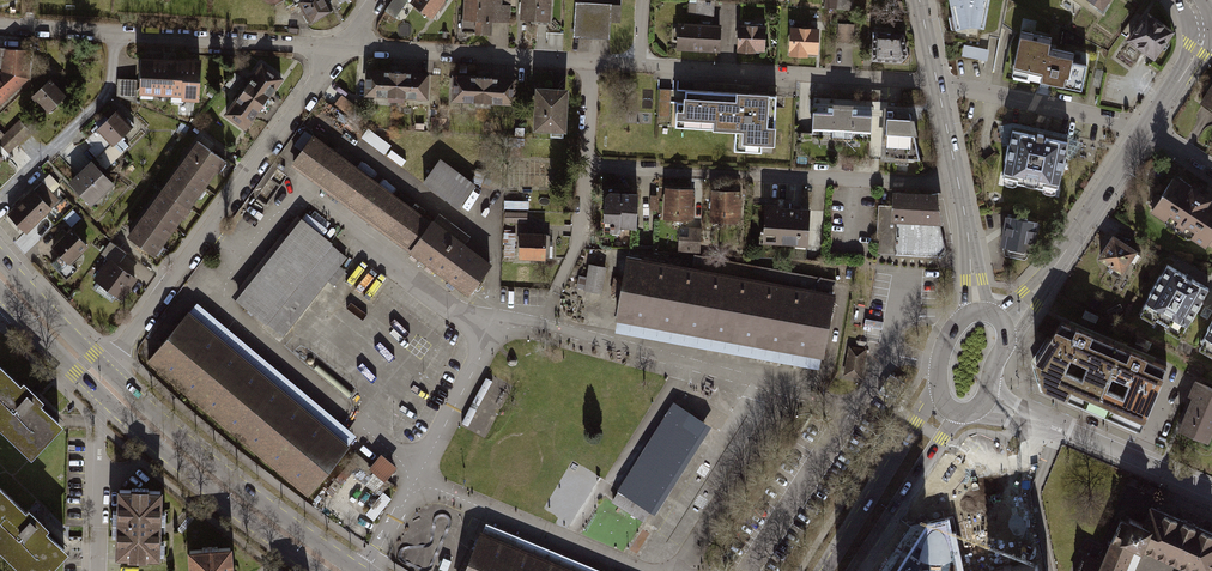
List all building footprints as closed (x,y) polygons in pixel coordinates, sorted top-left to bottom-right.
[(327,0),(302,0),(301,1),(313,21),(332,8),(327,0)] [(386,11),(397,19),(411,0),(394,0),(386,11)] [(411,7),(431,20),(444,0),(415,0),(411,7)] [(462,24),(497,24),(497,0),(462,0),(462,24)] [(714,0),(695,0),(694,16),(712,17),(714,0)] [(980,25),(985,0),(945,0),(951,27),(966,22),(980,25)] [(1101,9),(1108,0),(1088,0),(1101,9)] [(622,5),(575,1),(572,35),(608,38),(609,22),(621,22),(622,5)] [(547,3),(520,3),(520,25),(547,26),(547,3)] [(1144,8),(1123,37),(1150,57),(1171,28),(1144,8)] [(253,13),(253,27),(269,27),(269,13),(253,13)] [(721,24),(672,22),(671,49),(719,52),(721,24)] [(838,23),(837,42),(854,43),(855,24),(838,23)] [(766,25),(737,24),(735,51),(765,52),(766,25)] [(818,29),(791,27),(790,54),(817,56),(818,29)] [(903,33),(873,31),(871,61),(901,63),(908,54),(903,33)] [(1021,33),(1011,80),(1087,92),(1093,65),(1056,57),(1059,41),(1021,33)] [(32,82),(34,56),(0,54),(0,110),(32,82)] [(141,55),(138,92),(181,95),(181,98),(199,100),(202,58),(141,55)] [(261,61),(224,112),(246,129),(284,78),(261,61)] [(429,72),(366,69),(364,95),(429,99),(429,72)] [(517,77),(452,73),(451,101),(516,105),(517,77)] [(136,79),(117,78),(117,95),(136,101),(136,79)] [(1198,102),(1211,111),(1211,79),(1198,102)] [(54,82),(35,100),(53,120),(73,103),(54,82)] [(568,131),(570,87),(536,85),(534,129),(568,131)] [(776,94),(683,89),(682,101),(675,101),(674,127),(734,132),(733,151),(763,152),(763,145),(774,146),(776,94)] [(873,106),(813,102),(811,138),(870,141),(872,116),(883,115),(883,109),(873,109),(873,106)] [(883,106),(883,109),(883,115),(882,159),(920,158),(915,134),(918,135),(914,118),(911,118),(909,108),(883,106)] [(133,126),(116,109),(85,140),(91,146),(89,149),(106,169),(129,146),(120,138),(133,126)] [(19,119),(6,134),(17,144),(31,130),(19,119)] [(1070,139),(1012,127),(1002,176),(1017,179),(1016,182),(1044,188),(1045,185),(1060,188),(1070,139)] [(3,151),(12,143),(0,129),(0,146),(3,151)] [(413,253),(468,294),(493,262),(437,221),(436,223),(315,133),(291,165),(411,255),(413,253)] [(156,256),(227,159),(198,138),(126,235),(156,256)] [(477,184),(440,157),(423,182),(459,208),(477,184)] [(115,184),(91,159),(68,181),(91,206),(115,184)] [(1169,172),(1146,211),(1204,246),(1211,234),(1211,198),(1169,172)] [(7,213),(26,233),(52,208),(51,207),(60,199),(42,181),(34,189),(33,188),(7,213)] [(691,187),(659,185),(657,217),(689,219),(691,187)] [(737,190),(706,188),(704,220),(735,221),(737,190)] [(635,191),(601,190),(600,226),(633,227),(635,191)] [(877,252),(940,256),(947,248),(944,228),(938,193),(895,190),(894,205),(879,204),(877,252)] [(528,225),(529,202),(507,201),(506,225),(528,225)] [(806,205),(761,204),(760,243),(805,244),(806,205)] [(1040,222),(1006,215),(999,245),(1002,246),(1005,256),(1025,259),(1030,252),(1034,253),(1040,222)] [(232,298),(278,336),(343,257),(297,220),(232,298)] [(71,227),(51,244),(60,254),(50,263),(67,280),(78,269),(71,262),(88,247),(71,227)] [(1093,256),(1119,272),(1134,249),(1109,232),(1093,256)] [(506,234),(505,256),(515,257),(516,234),(506,234)] [(517,263),(546,265),(547,239),(518,238),(517,263)] [(93,278),(122,300),(137,278),(118,264),(126,253),(110,241),(102,254),(108,259),(93,278)] [(627,257),(615,332),(823,369),(839,280),(694,254),(692,268),(627,257)] [(592,265),(585,292),(602,297),(609,269),(592,265)] [(1208,288),(1167,265),(1139,314),(1180,337),(1208,288)] [(312,492),(357,437),(196,304),(150,359),(312,492)] [(1199,342),(1211,350),(1211,320),(1199,342)] [(1138,436),(1166,371),(1138,359),(1083,336),(1060,326),(1030,365),(1039,394),(1138,436)] [(849,345),(845,375),(863,378),(868,348),(849,345)] [(30,456),(62,423),(40,401),(43,398),(23,378),(20,382),(0,362),(0,427),(30,456)] [(1196,381),(1190,395),(1194,396),(1180,429),(1207,440),(1211,428),(1211,388),(1196,381)] [(615,494),(654,519),(710,432),(672,407),(615,494)] [(398,467),(382,453),(369,468),(385,481),(398,467)] [(962,476),(944,507),(974,524),(992,494),(962,476)] [(22,570),(48,570),(68,550),(46,529),(49,526),(28,506),(25,509),(0,485),(0,550),(22,570)] [(161,491),(118,489),(115,541),(115,555),(129,556),(129,558),(158,560),(161,491)] [(1151,510),(1143,529),(1130,524),(1120,520),(1103,560),(1085,552),(1077,570),(1127,570),(1134,555),(1141,557),(1144,555),(1181,570),(1184,570),(1211,570),(1211,535),(1151,510)] [(961,518),(941,518),(903,570),(968,570),(961,518)] [(465,570),(592,570),(483,527),(465,570)] [(190,550),(191,570),(233,570),(231,548),(190,550)]
